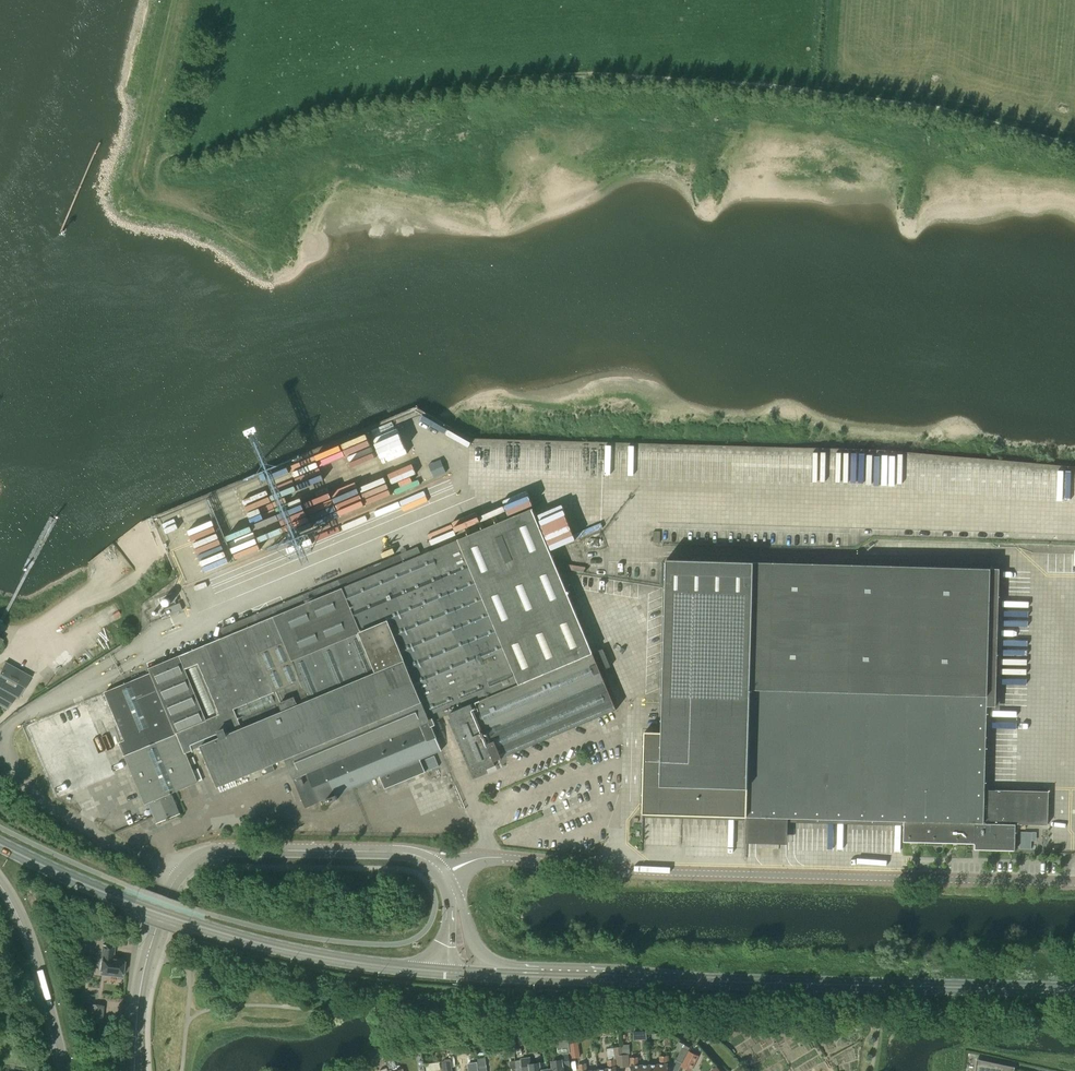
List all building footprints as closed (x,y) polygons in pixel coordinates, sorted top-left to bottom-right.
[(532,509),(461,539),(522,684),(477,702),(500,757),(615,709),(592,654),(557,569),(532,509)] [(417,547),(356,573),(411,706),(421,702),(431,726),(435,725),(434,721),(450,714),(477,702),(522,684),(461,539),(421,556),(417,547)] [(746,817),(753,562),(666,560),(665,588),(661,733),(644,732),(642,814),(746,817)] [(990,569),(753,562),(746,817),(787,818),(904,821),(903,841),(940,842),(979,843),(979,849),(1014,850),(1015,824),(1047,825),(1048,791),(984,790),(990,569)] [(411,706),(356,573),(221,629),(224,637),(149,669),(151,674),(127,683),(104,693),(123,739),(119,741),(120,744),(124,754),(177,732),(223,713),(228,725),(310,690),(330,739),(411,706)] [(180,603),(164,609),(167,616),(183,610),(180,603)] [(7,709),(14,696),(19,699),(31,677),(5,662),(0,671),(0,705),(7,709)] [(228,725),(223,713),(177,732),(185,753),(202,747),(218,786),(286,758),(330,739),(310,690),(228,725)] [(330,739),(286,758),(306,807),(326,798),(328,803),(338,799),(336,794),(351,788),(380,776),(385,789),(425,772),(420,759),(441,750),(431,726),(421,702),(411,706),(330,739)] [(500,757),(477,702),(450,714),(473,769),(494,760),(500,757)] [(177,732),(124,754),(145,804),(148,802),(155,817),(157,823),(180,814),(171,793),(197,782),(185,753),(177,732)] [(787,818),(746,817),(745,848),(787,849),(787,818)] [(114,953),(115,947),(103,945),(101,957),(103,957),(101,974),(121,976),(123,959),(113,958),(114,953)] [(597,1034),(617,1032),(616,1026),(596,1028),(597,1034)] [(709,1036),(705,1032),(700,1038),(704,1041),(707,1044),(711,1040),(708,1037),(709,1036)] [(568,1043),(568,1040),(554,1042),(557,1061),(552,1062),(553,1069),(547,1070),(563,1070),(563,1069),(570,1068),(568,1053),(570,1053),(568,1043)] [(568,1043),(570,1053),(571,1053),(572,1061),(577,1060),(574,1042),(568,1043)] [(613,1047),(614,1055),(623,1054),(622,1046),(613,1047)] [(684,1062),(690,1049),(683,1046),(677,1059),(684,1062)] [(690,1049),(684,1062),(682,1066),(693,1070),(701,1054),(690,1049)] [(649,1065),(649,1070),(668,1070),(668,1064),(667,1064),(667,1056),(660,1056),(660,1064),(649,1065)] [(539,1064),(531,1065),(530,1057),(521,1059),(523,1070),(547,1070),(546,1063),(539,1064)] [(638,1066),(637,1057),(630,1057),(631,1066),(630,1066),(631,1070),(649,1070),(649,1065),(638,1066)] [(1012,1063),(977,1058),(975,1070),(1011,1070),(1012,1063)] [(598,1070),(616,1070),(616,1067),(615,1059),(608,1060),(609,1068),(598,1070)] [(450,1060),(442,1061),(443,1070),(452,1070),(450,1060)]
